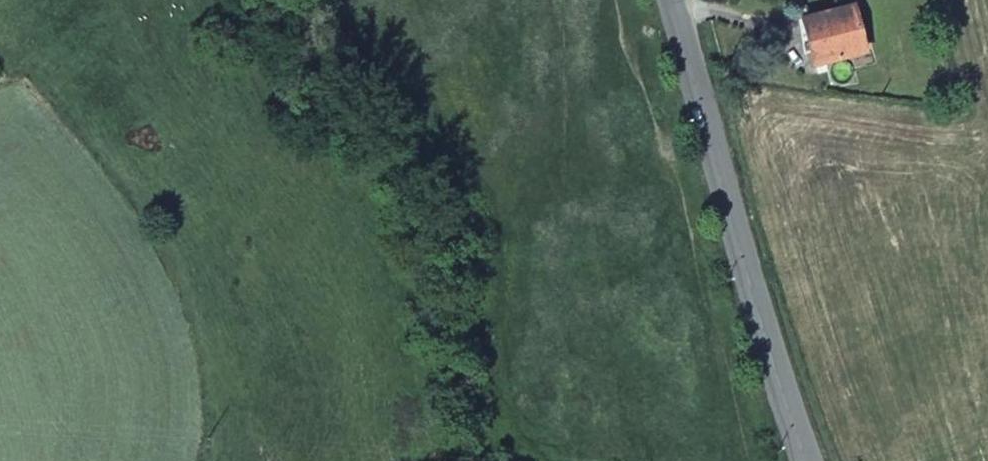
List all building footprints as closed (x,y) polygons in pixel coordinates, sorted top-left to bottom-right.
[(843,0),(832,0),(834,9),(845,6),(843,0)] [(816,75),(862,64),(850,17),(805,29),(816,75)]
